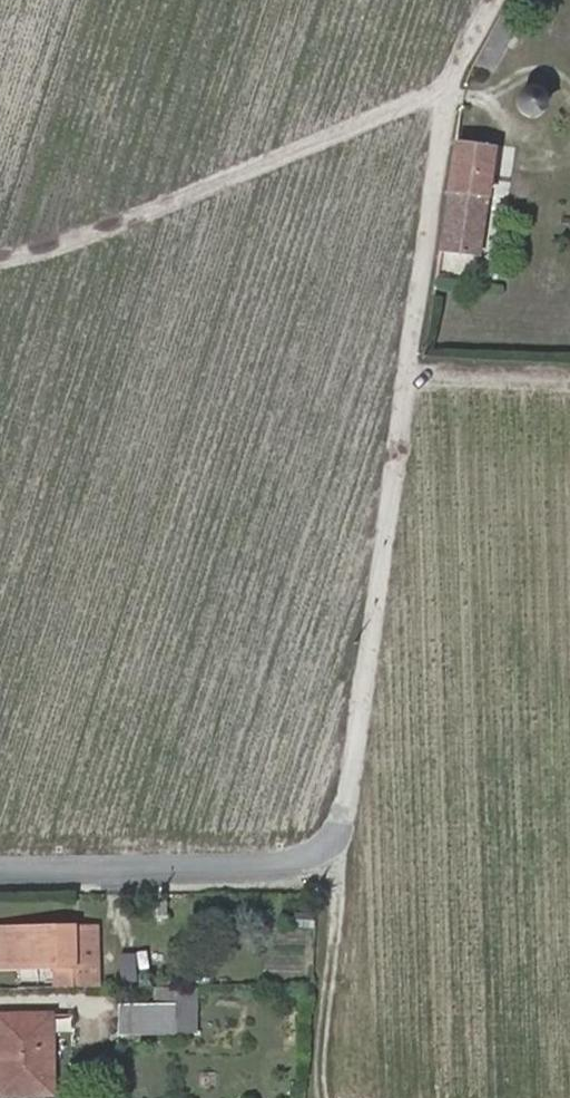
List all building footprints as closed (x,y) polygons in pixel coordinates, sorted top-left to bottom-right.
[(492,68),(514,23),(500,16),(488,39),(476,60),(492,68)] [(530,86),(527,87),(524,88),(521,90),(519,93),(517,96),(517,100),(517,104),(518,108),(520,111),(522,114),(526,115),(529,116),(533,117),(537,116),(541,113),(543,111),(545,107),(546,104),(546,100),(545,96),(543,93),(541,90),(538,88),(534,87),(530,86)] [(478,254),(493,150),(454,143),(441,249),(478,254)] [(98,986),(97,941),(70,942),(70,926),(0,926),(0,967),(56,966),(56,986),(98,986)] [(70,926),(70,942),(97,941),(97,926),(70,926)] [(120,1004),(120,1030),(173,1030),(173,984),(155,985),(155,1004),(120,1004)] [(195,984),(173,984),(173,1030),(195,1030),(195,984)] [(0,1014),(0,1037),(12,1037),(13,1094),(54,1094),(52,1013),(0,1014)] [(12,1037),(0,1037),(0,1094),(13,1094),(12,1037)]
